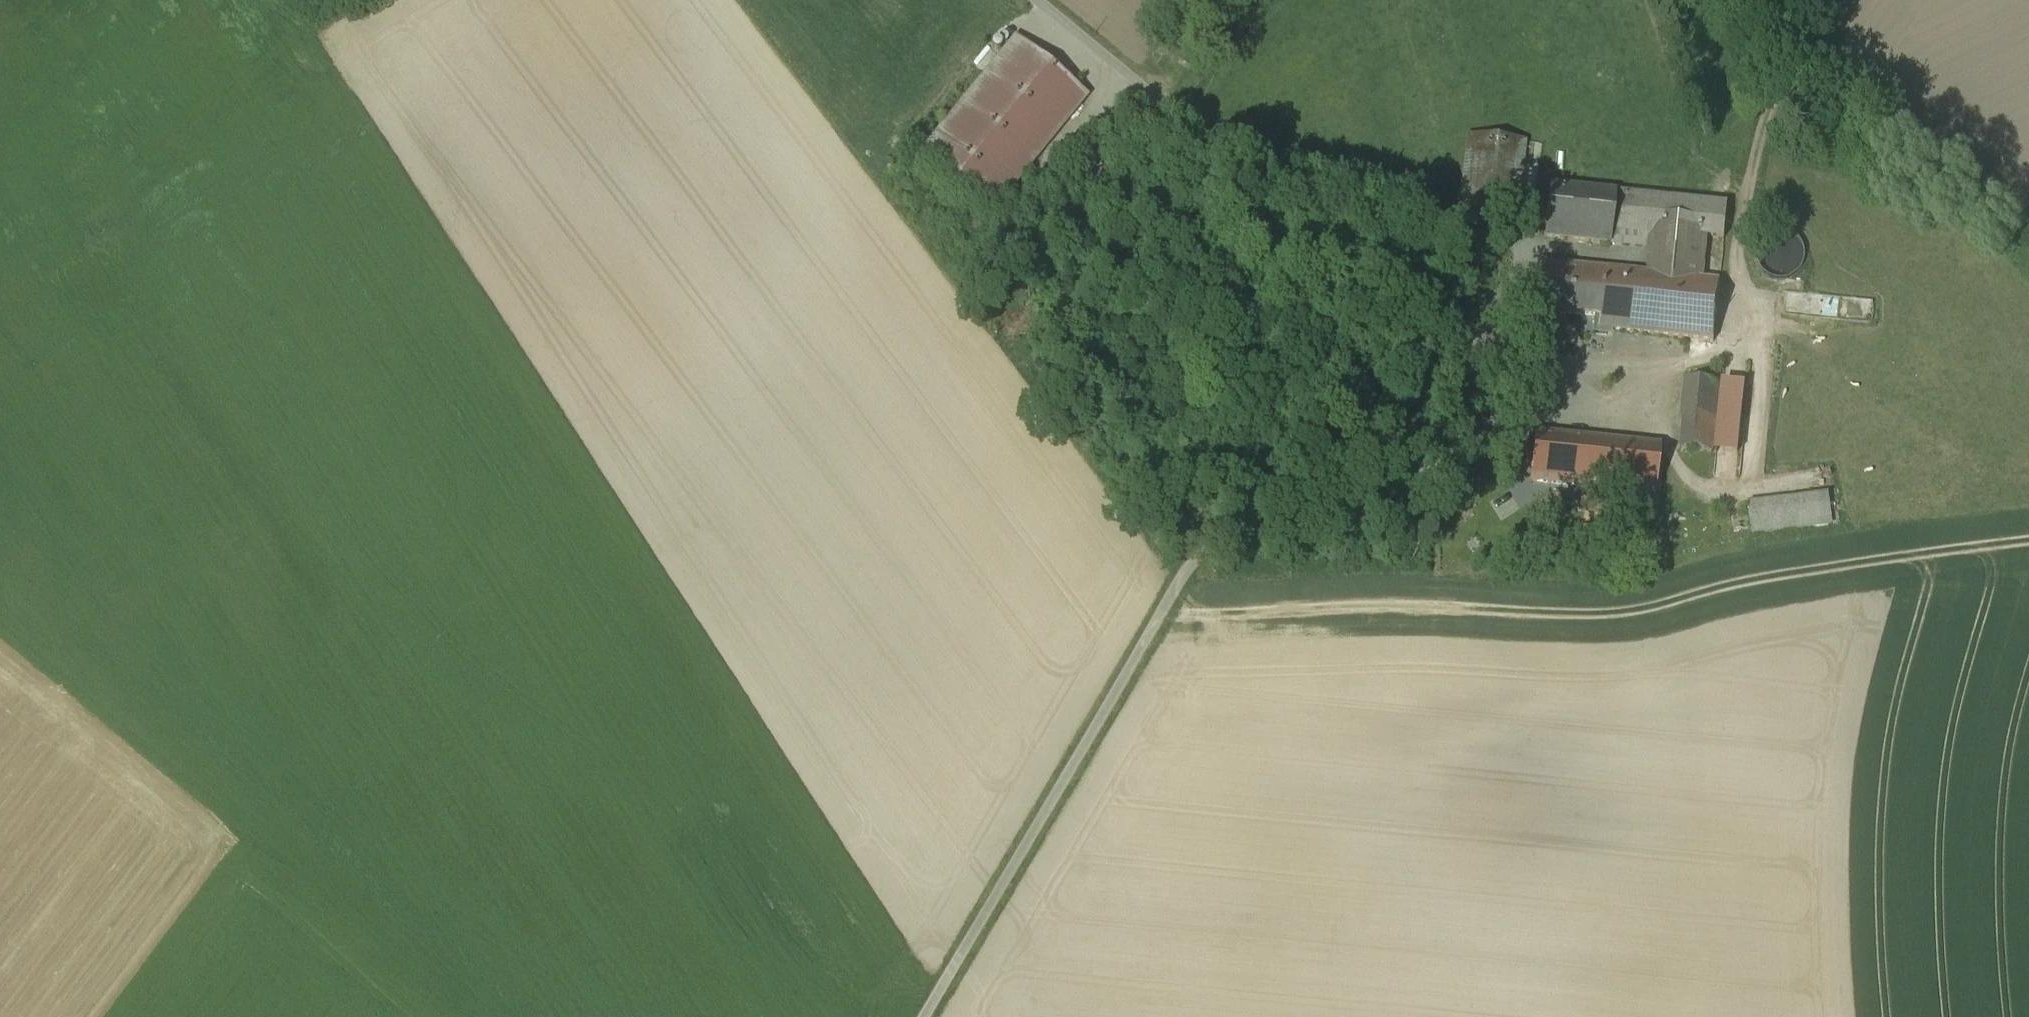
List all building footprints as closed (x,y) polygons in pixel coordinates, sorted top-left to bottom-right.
[(1016,40),(926,151),(995,208),(1085,96),(1016,40)] [(1524,142),(1470,137),(1462,211),(1516,217),(1524,142)] [(1615,192),(1550,185),(1545,238),(1610,245),(1612,227),(1615,192)] [(1698,236),(1725,239),(1728,204),(1615,192),(1612,227),(1652,232),(1652,230),(1698,234),(1698,236)] [(1698,234),(1652,230),(1652,232),(1648,274),(1542,263),(1537,311),(1594,317),(1594,318),(1607,320),(1606,331),(1714,342),(1720,282),(1694,279),(1698,236),(1698,234)] [(1771,276),(1776,278),(1782,280),(1788,279),(1794,278),(1799,274),(1803,270),(1805,265),(1807,259),(1806,253),(1805,248),(1801,243),(1797,239),(1792,236),(1786,235),(1780,235),(1774,237),(1769,240),(1765,244),(1763,250),(1761,255),(1762,261),(1764,267),(1767,272),(1771,276)] [(1718,385),(1687,382),(1680,450),(1712,453),(1718,385)] [(1660,448),(1535,434),(1530,482),(1654,495),(1655,495),(1660,448)] [(1654,495),(1530,482),(1528,506),(1652,519),(1654,495)] [(1749,506),(1752,534),(1840,523),(1828,496),(1749,506)]
